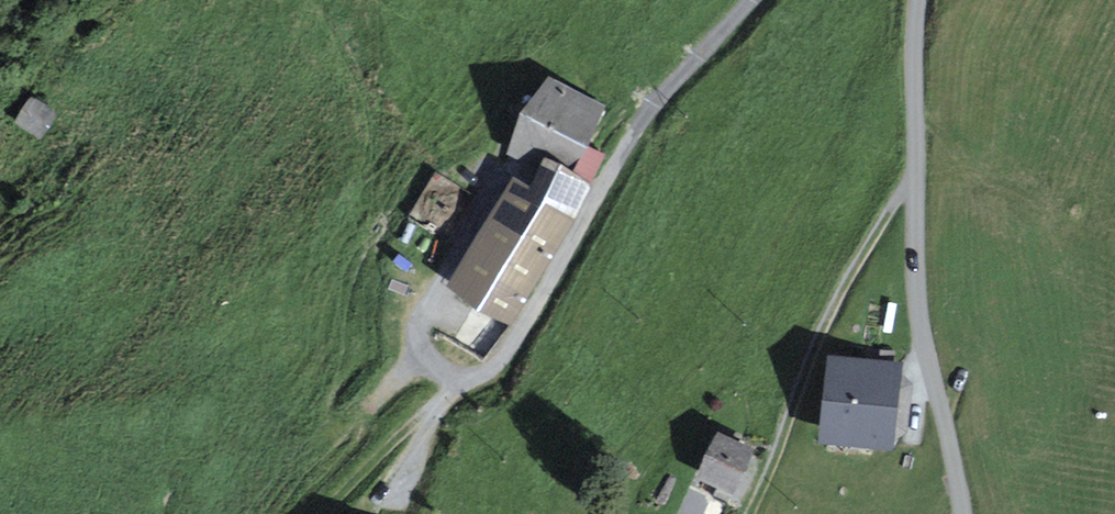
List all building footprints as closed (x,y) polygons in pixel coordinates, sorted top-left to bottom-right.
[(511,321),(585,189),(564,177),(600,112),(550,85),(514,151),(542,166),(528,190),(512,182),(452,288),(511,321)] [(9,114),(37,134),(57,106),(28,86),(9,114)] [(898,366),(835,358),(825,440),(889,448),(891,430),(900,431),(905,383),(896,382),(898,366)] [(751,450),(719,436),(700,478),(732,493),(751,450)]
